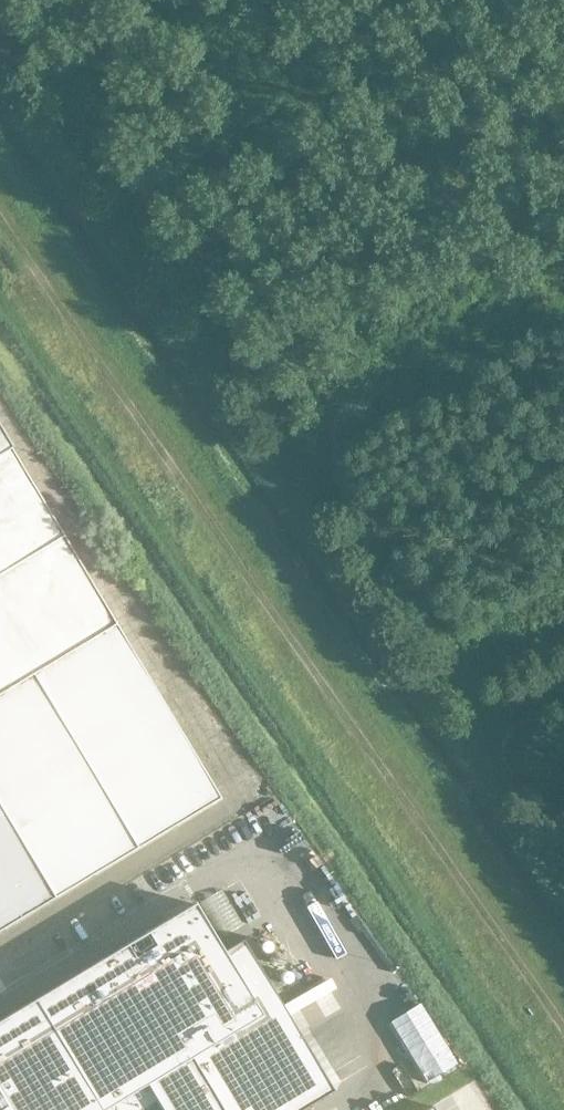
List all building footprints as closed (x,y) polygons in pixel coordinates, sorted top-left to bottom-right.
[(219,797),(9,447),(0,433),(0,929),(219,797)] [(0,1020),(0,1109),(301,1109),(328,1094),(327,1092),(267,993),(273,990),(243,939),(223,951),(194,903),(108,955),(109,957),(104,960),(103,958),(0,1020)]
